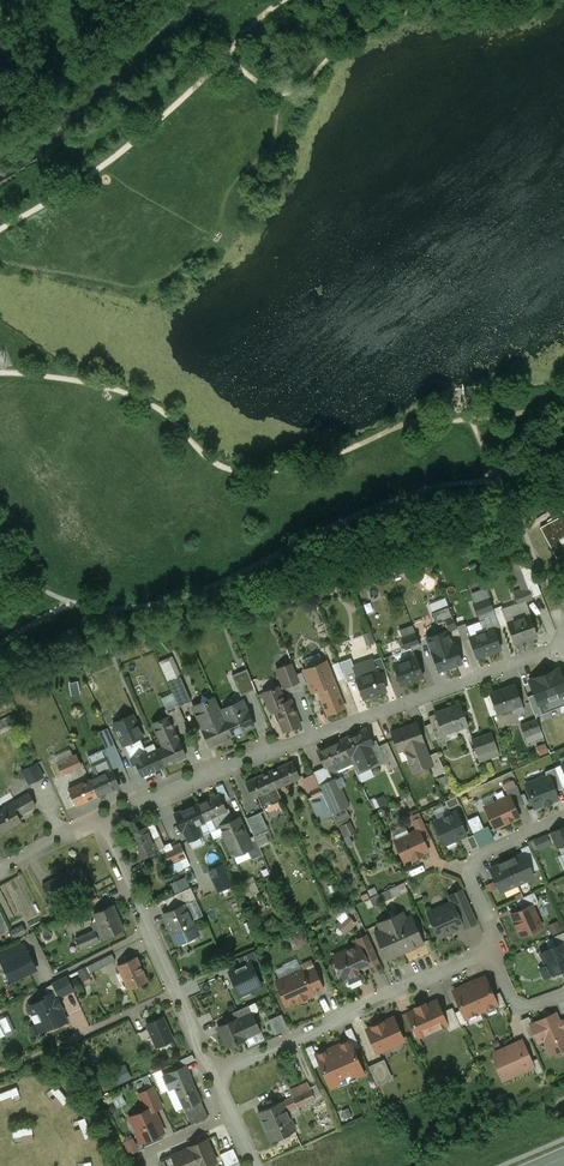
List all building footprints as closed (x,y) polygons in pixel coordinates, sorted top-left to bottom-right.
[(540,527),(556,558),(559,556),(563,565),(563,553),(562,554),(559,549),(563,547),(558,536),(563,533),(563,514),(540,527)] [(473,592),(476,601),(492,595),(488,586),(473,592)] [(527,586),(512,592),(517,604),(532,598),(527,586)] [(489,598),(473,604),(477,616),(493,609),(489,598)] [(448,607),(433,613),(441,633),(456,627),(448,607)] [(529,615),(507,623),(514,643),(536,635),(529,615)] [(493,629),(469,638),(476,657),(500,648),(493,629)] [(370,632),(363,634),(367,645),(374,643),(370,632)] [(415,633),(401,638),(405,648),(410,646),(412,649),(420,646),(415,633)] [(431,651),(451,644),(447,634),(439,637),(437,633),(426,637),(432,651),(431,651)] [(451,644),(431,651),(438,671),(461,662),(454,643),(451,644)] [(323,657),(310,662),(314,671),(333,663),(329,652),(322,655),(323,657)] [(158,662),(167,682),(180,677),(171,656),(158,662)] [(381,657),(372,660),(376,671),(378,670),(379,673),(386,670),(381,657)] [(416,657),(393,665),(400,684),(422,676),(416,657)] [(357,678),(356,679),(363,698),(385,690),(379,673),(378,670),(376,671),(372,660),(372,659),(353,666),(357,678)] [(292,662),(276,668),(284,687),(299,681),(292,662)] [(246,669),(231,676),(240,696),(254,689),(246,669)] [(554,670),(529,679),(536,698),(561,689),(554,670)] [(177,704),(178,706),(191,701),(180,677),(167,682),(177,704)] [(343,707),(334,683),(318,689),(327,713),(343,707)] [(515,684),(489,693),(496,713),(513,707),(521,704),(522,704),(515,684)] [(277,687),(263,692),(270,709),(274,707),(283,731),(300,724),(291,699),(284,702),(277,687)] [(206,701),(193,707),(210,745),(232,735),(225,719),(218,705),(208,709),(206,704),(207,704),(206,701)] [(225,719),(232,735),(254,726),(246,709),(241,712),(238,703),(221,709),(225,719)] [(172,726),(185,720),(178,706),(177,704),(165,710),(168,717),(172,726)] [(460,704),(435,713),(440,727),(442,734),(467,724),(460,704)] [(521,704),(513,707),(516,714),(523,711),(521,704)] [(440,727),(435,713),(428,716),(433,729),(440,727)] [(114,723),(124,746),(143,738),(132,715),(114,723)] [(540,730),(549,727),(550,727),(545,715),(536,719),(540,730)] [(0,721),(0,733),(15,726),(13,721),(14,720),(14,719),(12,720),(10,716),(0,721)] [(153,724),(163,747),(178,740),(179,740),(172,726),(168,717),(153,724)] [(536,719),(520,725),(525,736),(540,730),(536,719)] [(416,723),(391,732),(398,751),(404,749),(412,771),(424,767),(423,765),(429,763),(428,755),(423,742),(416,723)] [(540,730),(543,736),(545,743),(554,739),(549,727),(540,730)] [(365,729),(342,739),(350,756),(349,756),(357,774),(385,762),(383,758),(378,746),(376,742),(372,744),(365,729)] [(543,736),(540,730),(525,736),(527,742),(543,736)] [(491,733),(471,740),(476,753),(483,751),(496,747),(496,746),(491,733)] [(342,739),(317,750),(325,767),(349,756),(350,756),(342,739)] [(163,747),(157,750),(164,766),(185,756),(178,740),(163,747)] [(383,758),(385,762),(388,769),(397,764),(387,742),(378,746),(383,758)] [(496,747),(483,751),(485,758),(498,754),(496,747)] [(56,755),(58,760),(74,753),(72,748),(56,755)] [(157,750),(135,759),(142,775),(164,766),(157,750)] [(116,752),(109,755),(115,769),(123,766),(116,752)] [(436,752),(428,755),(429,763),(434,776),(445,772),(436,752)] [(76,754),(56,763),(62,774),(81,766),(76,754)] [(293,761),(269,772),(276,788),(300,777),(293,761)] [(29,765),(22,769),(29,782),(36,778),(29,765)] [(547,776),(549,775),(555,791),(563,788),(555,768),(545,772),(547,776)] [(90,779),(90,780),(97,796),(119,786),(112,769),(90,779)] [(269,772),(246,782),(253,799),(258,797),(263,808),(282,800),(276,788),(269,772)] [(547,776),(526,784),(535,808),(545,804),(545,805),(552,802),(552,801),(558,799),(555,791),(549,775),(547,776)] [(333,779),(319,786),(323,793),(331,812),(348,804),(342,791),(339,793),(333,779)] [(90,780),(68,789),(76,805),(97,796),(90,780)] [(229,780),(222,783),(227,794),(235,793),(229,780)] [(524,805),(516,785),(506,790),(509,797),(509,796),(515,809),(524,805)] [(313,798),(323,793),(319,786),(309,791),(313,798)] [(0,812),(0,828),(2,831),(21,821),(17,815),(35,805),(28,794),(2,808),(4,810),(0,812)] [(219,795),(197,804),(204,820),(226,811),(226,810),(219,795)] [(456,796),(445,801),(449,809),(460,804),(456,796)] [(509,797),(485,807),(495,828),(519,817),(515,809),(509,796),(509,797)] [(197,804),(176,814),(183,830),(204,820),(197,804)] [(226,811),(204,820),(205,821),(210,833),(211,832),(210,831),(220,827),(220,826),(233,820),(228,809),(226,810),(226,811)] [(247,818),(259,845),(267,841),(268,829),(260,812),(247,818)] [(456,812),(435,822),(445,844),(466,835),(456,812)] [(412,821),(415,826),(417,827),(424,824),(419,813),(412,816),(413,820),(412,821)] [(220,826),(220,827),(221,826),(224,832),(223,833),(233,855),(247,849),(243,840),(247,839),(241,825),(236,827),(233,820),(220,826)] [(155,823),(147,827),(152,839),(160,835),(155,823)] [(415,826),(416,830),(418,829),(423,840),(430,837),(424,824),(417,827),(415,826)] [(475,831),(481,845),(496,839),(491,825),(475,831)] [(550,832),(557,847),(563,844),(563,843),(563,842),(563,826),(550,832)] [(147,827),(128,835),(139,859),(157,851),(157,850),(157,849),(152,839),(147,827)] [(398,839),(395,840),(404,861),(413,857),(414,859),(421,855),(420,853),(427,850),(423,840),(418,829),(416,830),(406,835),(405,834),(399,837),(398,839)] [(468,837),(475,848),(480,844),(474,833),(468,837)] [(546,834),(534,840),(538,849),(550,844),(546,834)] [(164,845),(160,835),(152,839),(157,849),(157,850),(157,851),(159,856),(160,855),(160,853),(173,847),(171,843),(164,845)] [(243,840),(247,849),(252,859),(263,854),(254,835),(247,839),(243,840)] [(186,841),(173,847),(178,860),(179,859),(191,854),(186,841)] [(160,853),(160,855),(166,867),(179,861),(179,859),(178,860),(173,847),(160,853)] [(523,853),(506,861),(517,883),(533,876),(523,853)] [(506,861),(490,868),(500,891),(517,884),(506,861)] [(225,862),(210,869),(220,891),(235,884),(225,862)] [(69,871),(43,885),(49,897),(67,887),(70,892),(88,882),(80,867),(70,873),(69,871)] [(165,899),(170,911),(185,904),(185,905),(196,900),(191,887),(165,899)] [(370,906),(394,897),(391,888),(367,898),(370,906)] [(460,905),(454,909),(462,926),(463,928),(477,921),(463,888),(454,892),(460,905)] [(534,892),(516,900),(521,910),(531,905),(532,905),(538,902),(534,892)] [(23,910),(28,919),(40,913),(35,903),(23,910)] [(451,903),(429,913),(432,921),(430,926),(435,927),(439,936),(462,926),(454,909),(451,903)] [(170,911),(163,914),(177,944),(198,934),(185,905),(185,904),(170,911)] [(113,905),(94,913),(98,921),(105,937),(123,929),(113,905)] [(521,910),(511,914),(520,935),(541,926),(532,905),(531,905),(521,910)] [(74,913),(62,919),(66,927),(77,921),(74,913)] [(411,916),(399,921),(396,914),(389,917),(405,951),(415,947),(415,946),(423,942),(411,916)] [(354,923),(348,916),(340,922),(347,930),(354,923)] [(405,951),(389,917),(383,919),(387,927),(374,933),(386,959),(395,955),(395,956),(405,951)] [(555,933),(563,929),(559,920),(550,924),(555,933)] [(105,937),(98,921),(91,923),(94,930),(76,939),(80,948),(105,937)] [(551,938),(555,946),(562,943),(563,947),(563,932),(551,938)] [(370,941),(360,946),(366,961),(377,956),(370,941)] [(540,953),(545,964),(548,965),(552,974),(560,970),(561,973),(563,971),(563,947),(562,943),(555,946),(540,953)] [(359,944),(336,955),(346,978),(347,980),(346,982),(346,985),(348,986),(350,986),(351,988),(363,983),(362,981),(364,979),(363,976),(361,975),(359,975),(358,973),(358,972),(356,967),(367,962),(366,961),(360,946),(359,944)] [(10,951),(1,955),(13,979),(35,968),(26,951),(13,958),(10,951)] [(115,960),(112,954),(87,966),(90,972),(115,960)] [(136,957),(117,965),(129,989),(147,981),(136,957)] [(248,960),(222,972),(231,991),(256,979),(248,960)] [(314,967),(303,972),(302,969),(280,979),(283,988),(280,989),(286,1005),(298,1000),(298,1001),(307,997),(306,996),(312,993),(312,992),(323,987),(314,967)] [(51,992),(54,999),(73,989),(66,976),(47,986),(50,993),(51,992)] [(484,977),(483,977),(483,978),(477,981),(477,980),(469,984),(481,1011),(496,1004),(492,995),(484,977)] [(469,984),(461,987),(461,988),(455,991),(455,990),(453,990),(461,1009),(466,1018),(481,1011),(469,984)] [(34,1014),(31,1015),(35,1023),(40,1021),(44,1029),(54,1024),(55,1026),(66,1021),(59,1006),(61,1005),(58,999),(55,1000),(54,999),(51,992),(50,993),(41,997),(42,1000),(29,1006),(34,1014)] [(506,1005),(500,992),(492,995),(499,1009),(506,1005)] [(436,1000),(425,1005),(424,1003),(415,1007),(416,1009),(408,1013),(418,1036),(446,1024),(441,1012),(436,1000)] [(249,1005),(232,1012),(235,1018),(251,1011),(249,1005)] [(452,1007),(441,1012),(446,1024),(449,1031),(461,1026),(454,1012),(452,1007)] [(461,1009),(454,1012),(461,1026),(468,1022),(466,1018),(461,1009)] [(235,1018),(218,1026),(227,1047),(245,1039),(244,1037),(260,1030),(251,1011),(235,1018)] [(284,1013),(270,1018),(276,1033),(290,1028),(284,1013)] [(530,1024),(532,1029),(535,1035),(538,1041),(544,1038),(547,1044),(552,1046),(554,1053),(563,1048),(563,1034),(555,1013),(530,1024)] [(162,1017),(147,1024),(156,1046),(172,1039),(162,1017)] [(391,1018),(368,1029),(379,1052),(380,1051),(379,1050),(391,1045),(391,1046),(402,1041),(391,1018)] [(532,1029),(526,1032),(528,1038),(535,1035),(532,1029)] [(363,1073),(349,1040),(332,1047),(347,1080),(363,1073)] [(523,1044),(513,1048),(512,1045),(495,1053),(501,1067),(498,1068),(503,1079),(523,1070),(521,1066),(531,1062),(530,1061),(523,1044)] [(91,1062),(102,1057),(96,1046),(86,1051),(91,1062)] [(347,1080),(332,1047),(316,1054),(331,1087),(347,1080)] [(537,1058),(530,1061),(531,1062),(536,1075),(543,1071),(537,1058)] [(382,1059),(368,1066),(377,1085),(391,1079),(382,1059)] [(174,1085),(190,1078),(184,1064),(162,1074),(168,1087),(174,1085)] [(120,1081),(131,1078),(128,1066),(117,1069),(120,1081)] [(190,1078),(174,1085),(184,1108),(201,1100),(190,1078)] [(307,1082),(290,1090),(293,1096),(310,1089),(307,1082)] [(153,1087),(139,1093),(146,1110),(152,1107),(153,1110),(162,1106),(153,1087)] [(310,1089),(293,1096),(297,1107),(315,1099),(310,1089)] [(293,1096),(258,1112),(271,1141),(295,1130),(287,1111),(297,1107),(293,1096)] [(201,1100),(184,1108),(191,1124),(208,1117),(201,1100)] [(134,1114),(133,1116),(130,1117),(131,1119),(131,1123),(132,1126),(134,1129),(137,1131),(141,1140),(151,1136),(151,1137),(163,1132),(153,1110),(152,1107),(146,1110),(141,1112),(139,1112),(137,1113),(134,1114)] [(131,1154),(141,1149),(135,1136),(125,1141),(131,1154)] [(197,1143),(197,1144),(190,1147),(190,1146),(189,1147),(197,1165),(205,1165),(216,1161),(206,1139),(197,1143)] [(171,1155),(176,1165),(197,1165),(189,1148),(183,1151),(182,1150),(171,1155)] [(220,1154),(225,1165),(226,1165),(239,1160),(233,1148),(220,1154)] [(159,1161),(162,1165),(176,1165),(171,1155),(159,1161)]
